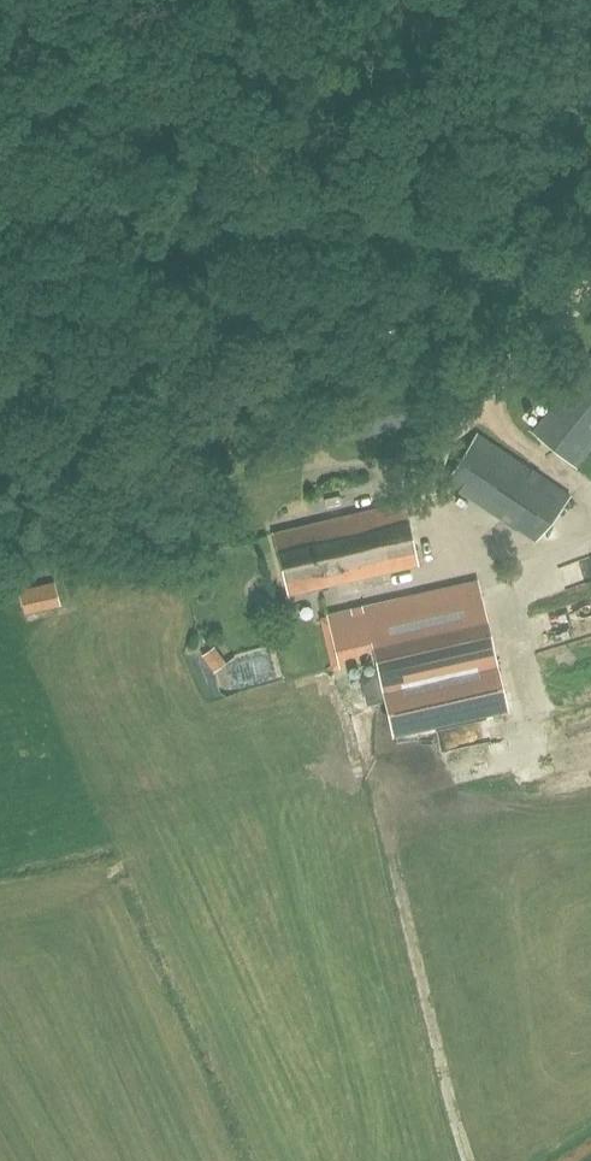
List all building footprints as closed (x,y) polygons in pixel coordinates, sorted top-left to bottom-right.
[(590,450),(590,356),(534,430),(579,465),(590,450)] [(537,537),(571,494),(481,433),(450,479),(537,537)] [(292,591),(421,563),(407,501),(278,529),(292,591)] [(563,568),(570,587),(588,581),(581,562),(563,568)] [(331,615),(322,617),(333,667),(342,665),(357,661),(367,705),(388,700),(395,734),(508,708),(500,673),(479,579),(331,613),(331,615)] [(26,613),(60,605),(54,583),(21,591),(26,613)] [(590,632),(590,597),(572,602),(580,635),(590,632)] [(549,673),(590,664),(590,641),(544,651),(549,673)] [(220,645),(207,654),(221,674),(234,664),(220,645)]
